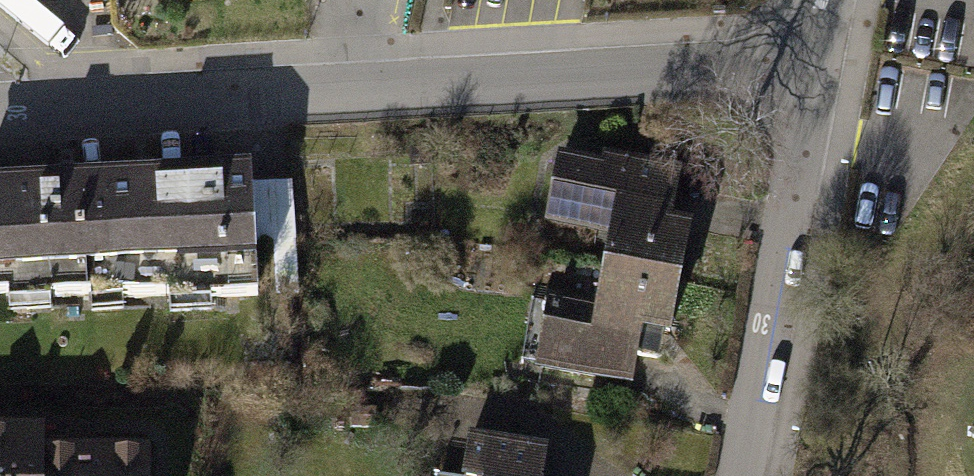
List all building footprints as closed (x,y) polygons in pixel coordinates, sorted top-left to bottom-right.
[(605,269),(679,284),(691,224),(671,220),(681,169),(601,154),(599,165),(559,157),(545,230),(610,243),(605,269)] [(252,279),(247,178),(110,185),(115,286),(252,279)] [(110,185),(0,190),(0,292),(115,286),(110,185)] [(302,277),(298,185),(262,186),(267,279),(302,277)] [(679,284),(605,269),(596,316),(547,307),(533,377),(628,395),(641,330),(669,336),(679,284)] [(0,432),(0,475),(140,475),(139,451),(35,452),(35,431),(0,432)] [(549,453),(467,442),(462,475),(546,475),(549,453)]
